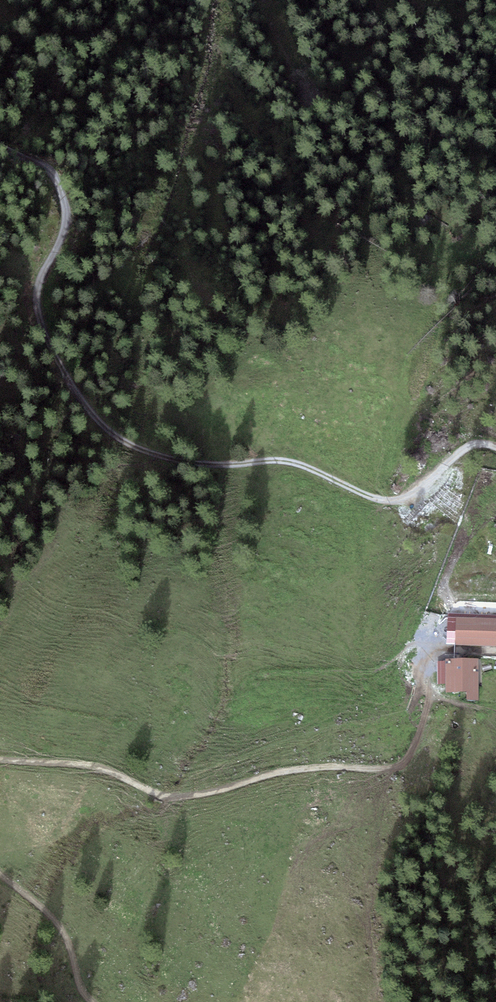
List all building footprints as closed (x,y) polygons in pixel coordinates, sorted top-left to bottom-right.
[(454,619),(453,645),(495,647),(495,620),(454,619)] [(475,661),(443,662),(444,693),(464,692),(464,699),(477,699),(475,661)]
